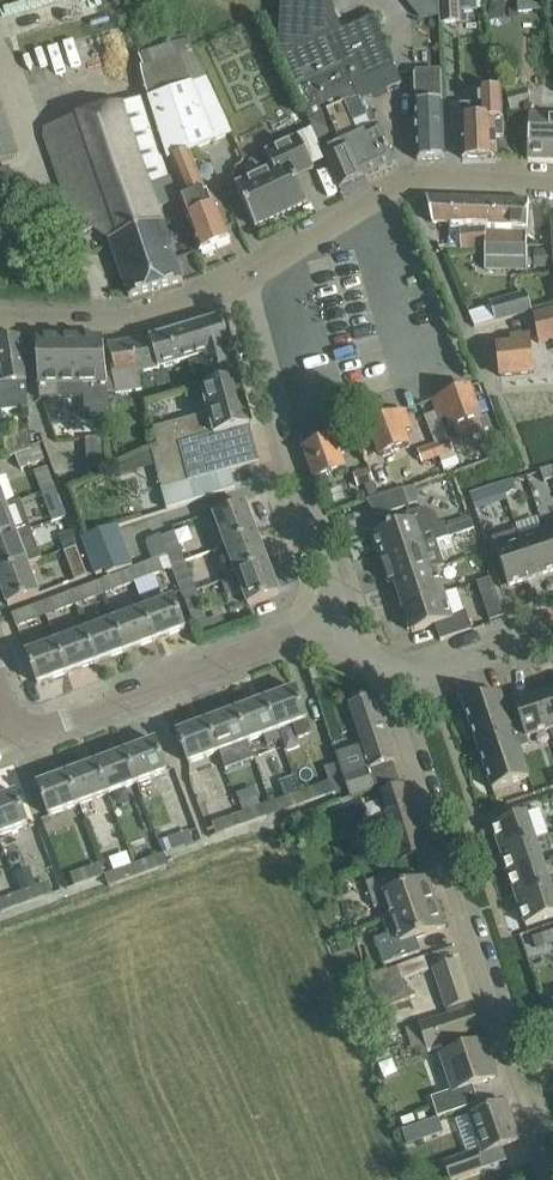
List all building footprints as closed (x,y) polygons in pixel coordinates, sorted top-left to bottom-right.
[(282,0),(279,53),(281,59),(296,90),(310,123),(315,120),(317,123),(311,126),(329,167),(339,188),(396,162),(379,126),(373,129),(367,115),(361,101),(386,89),(402,82),(388,50),(375,18),(343,32),(330,3),(282,0)] [(441,23),(463,23),(463,12),(478,11),(478,0),(440,0),(441,23)] [(489,1),(486,16),(501,19),(504,4),(489,1)] [(189,41),(142,55),(141,56),(145,67),(140,69),(169,160),(172,159),(190,152),(233,133),(189,41)] [(418,160),(446,159),(443,75),(414,76),(418,160)] [(504,86),(511,111),(532,105),(528,89),(526,89),(524,81),(504,86)] [(462,134),(463,158),(496,158),(496,138),(504,138),(503,91),(481,92),(481,104),(461,105),(462,134)] [(45,128),(47,142),(70,213),(79,236),(95,230),(110,241),(130,297),(184,281),(177,258),(159,208),(178,202),(171,178),(172,178),(145,95),(45,128)] [(19,158),(0,99),(0,164),(19,158)] [(535,111),(529,111),(528,159),(552,160),(552,117),(535,116),(535,111)] [(236,185),(256,227),(308,203),(296,177),(314,168),(308,155),(299,137),(266,152),(273,168),(236,185)] [(181,200),(200,252),(231,239),(217,205),(214,206),(190,152),(173,160),(186,198),(181,200)] [(22,199),(11,168),(0,171),(0,207),(22,199)] [(452,229),(460,229),(461,198),(427,197),(433,223),(452,223),(452,229)] [(462,251),(486,249),(486,246),(528,247),(528,234),(511,234),(511,226),(529,226),(530,201),(461,198),(460,229),(462,251)] [(486,246),(486,249),(486,269),(527,270),(527,265),(533,265),(533,259),(527,259),(528,247),(486,246)] [(491,303),(496,322),(524,314),(519,295),(491,303)] [(539,344),(552,341),(552,311),(533,315),(539,344)] [(205,371),(210,387),(238,379),(240,378),(223,316),(150,338),(109,345),(117,372),(114,372),(118,393),(144,390),(139,373),(163,367),(191,362),(195,374),(205,371)] [(513,344),(498,346),(501,377),(534,373),(530,335),(512,337),(513,344)] [(0,380),(0,403),(1,412),(28,409),(27,382),(25,369),(20,337),(0,337),(0,353),(4,380),(0,380)] [(86,417),(111,415),(104,338),(38,338),(38,362),(40,398),(85,396),(86,417)] [(238,379),(210,387),(203,389),(208,414),(153,429),(154,431),(160,451),(153,453),(157,466),(164,489),(212,476),(233,470),(237,469),(260,463),(259,461),(257,461),(248,426),(251,425),(243,395),(242,395),(238,379)] [(480,420),(482,419),(470,387),(434,401),(440,418),(449,415),(454,429),(456,428),(460,442),(485,433),(480,420)] [(377,447),(381,456),(410,445),(405,431),(412,428),(405,411),(369,424),(377,447)] [(29,430),(5,439),(6,459),(30,450),(29,430)] [(340,455),(347,452),(341,435),(305,448),(316,479),(339,471),(346,468),(340,455)] [(102,442),(84,443),(86,479),(103,472),(102,442)] [(449,443),(436,447),(441,461),(454,456),(449,443)] [(44,460),(39,447),(14,456),(19,471),(44,460)] [(436,447),(418,453),(423,467),(441,461),(436,447)] [(153,450),(114,466),(117,477),(157,466),(153,453),(153,450)] [(456,459),(440,463),(443,474),(459,469),(456,459)] [(34,472),(41,491),(55,486),(48,467),(34,472)] [(374,482),(369,467),(354,473),(359,487),(374,482)] [(552,468),(541,471),(544,482),(552,479),(552,471),(552,468)] [(237,488),(233,470),(212,476),(164,489),(170,508),(237,488)] [(513,481),(503,484),(506,495),(517,491),(513,481)] [(503,484),(492,488),(495,499),(506,495),(503,484)] [(55,486),(41,491),(54,522),(68,517),(55,486)] [(367,500),(379,518),(409,508),(403,488),(367,500)] [(0,507),(0,541),(17,535),(31,529),(20,500),(6,505),(0,507)] [(215,516),(226,546),(258,534),(246,504),(215,516)] [(374,535),(383,561),(438,543),(450,540),(447,530),(445,523),(439,525),(437,517),(425,511),(408,516),(411,523),(392,529),(392,527),(388,528),(388,530),(374,535)] [(344,518),(339,520),(337,520),(341,528),(347,526),(344,518)] [(472,522),(447,530),(450,540),(461,536),(475,532),(472,522)] [(82,538),(95,576),(106,572),(108,576),(135,567),(119,524),(82,538)] [(57,530),(64,551),(77,546),(70,525),(57,530)] [(522,544),(533,578),(552,571),(552,553),(547,536),(544,528),(521,536),(523,544),(522,544)] [(533,578),(522,544),(518,531),(493,539),(509,586),(533,578)] [(175,532),(163,536),(170,557),(173,566),(186,561),(175,532)] [(144,540),(153,563),(170,557),(163,536),(162,534),(144,540)] [(226,546),(237,576),(269,564),(258,534),(226,546)] [(28,564),(17,535),(0,541),(0,575),(28,564)] [(391,585),(396,583),(430,572),(429,571),(436,569),(445,566),(438,543),(383,561),(391,585)] [(77,546),(64,551),(76,581),(89,576),(77,546)] [(153,563),(131,571),(136,584),(164,574),(170,591),(181,587),(173,566),(170,557),(153,563)] [(173,566),(181,587),(184,595),(197,590),(186,561),(173,566)] [(0,575),(0,581),(9,605),(39,594),(28,564),(0,575)] [(269,564),(237,576),(248,605),(280,593),(269,564)] [(396,583),(405,609),(445,596),(436,569),(429,571),(430,572),(396,583)] [(131,571),(101,582),(106,594),(136,584),(131,571)] [(478,585),(481,594),(495,590),(491,580),(478,585)] [(101,582),(72,592),(77,605),(106,594),(101,582)] [(197,590),(184,595),(195,625),(208,620),(197,590)] [(495,590),(481,594),(490,621),(504,617),(495,590)] [(72,592),(42,603),(47,616),(57,612),(61,621),(79,615),(76,605),(77,605),(72,592)] [(445,596),(405,609),(413,632),(436,624),(441,639),(440,639),(441,641),(472,630),(467,614),(452,619),(445,596)] [(174,598),(145,609),(156,640),(186,629),(174,598)] [(47,616),(42,603),(12,614),(17,627),(47,616)] [(145,609),(115,620),(127,651),(156,640),(145,609)] [(115,620),(86,631),(97,662),(127,651),(115,620)] [(86,631),(57,642),(68,673),(97,662),(86,631)] [(68,673),(57,642),(27,654),(39,684),(68,673)] [(296,689),(267,700),(278,730),(293,724),(299,739),(313,734),(296,689)] [(551,730),(552,729),(552,692),(540,696),(551,730)] [(465,706),(472,727),(508,715),(501,693),(465,706)] [(396,761),(374,696),(350,704),(372,769),(396,761)] [(515,705),(520,721),(524,733),(529,745),(530,745),(527,738),(551,730),(540,696),(515,705)] [(267,700),(237,711),(248,741),(264,735),(268,745),(281,740),(278,730),(267,700)] [(237,711),(208,722),(219,752),(248,741),(237,711)] [(472,727),(479,748),(524,733),(520,721),(511,724),(508,715),(472,727)] [(219,752),(208,722),(178,733),(189,763),(219,752)] [(479,748),(486,769),(523,757),(520,748),(529,745),(524,733),(479,748)] [(156,741),(127,752),(138,782),(167,771),(156,741)] [(127,752),(97,763),(109,793),(138,782),(127,752)] [(523,757),(486,769),(493,790),(530,778),(523,757)] [(329,782),(300,792),(304,804),(334,793),(349,788),(345,778),(339,761),(324,767),(329,782)] [(97,763),(68,774),(79,804),(109,793),(97,763)] [(370,770),(345,778),(349,788),(353,799),(361,796),(360,793),(376,787),(370,770)] [(79,804),(68,774),(38,785),(50,815),(79,804)] [(380,792),(390,825),(378,829),(389,864),(425,852),(404,784),(380,792)] [(300,792),(270,803),(275,815),(304,804),(300,792)] [(0,799),(0,835),(29,825),(17,793),(0,799)] [(367,814),(361,796),(353,799),(354,803),(328,812),(333,826),(367,814)] [(243,813),(241,813),(245,825),(275,815),(270,803),(259,807),(256,798),(240,805),(243,813)] [(245,825),(241,813),(214,823),(218,835),(245,825)] [(493,826),(501,850),(535,839),(527,814),(493,826)] [(161,842),(165,853),(169,864),(165,853),(195,843),(191,831),(161,842)] [(501,850),(509,875),(543,864),(535,839),(501,850)] [(165,853),(136,864),(140,876),(169,864),(165,853)] [(77,886),(106,876),(102,863),(72,873),(77,886)] [(136,864),(106,876),(111,887),(140,876),(136,864)] [(509,875),(518,900),(552,889),(543,864),(509,875)] [(386,902),(391,917),(437,902),(428,877),(399,887),(395,873),(381,878),(365,883),(373,906),(386,902)] [(51,881),(19,893),(23,904),(55,893),(51,881)] [(518,900),(526,925),(552,916),(552,893),(552,889),(518,900)] [(23,904),(19,893),(0,899),(0,913),(23,904)] [(437,902),(391,917),(396,932),(375,938),(383,965),(408,957),(422,952),(417,938),(446,928),(437,902)] [(542,935),(545,946),(552,943),(552,931),(542,935)] [(459,959),(433,968),(449,1015),(420,1024),(428,1048),(458,1038),(481,1031),(471,1002),(473,1001),(459,959)] [(393,969),(367,979),(380,1010),(411,998),(409,993),(404,981),(399,967),(393,969)] [(367,990),(357,994),(364,1014),(375,1011),(367,990)] [(432,1096),(438,1117),(479,1104),(473,1086),(496,1078),(484,1042),(461,1049),(441,1055),(452,1090),(432,1096)] [(507,1102),(470,1116),(483,1154),(521,1140),(507,1102)] [(416,1127),(403,1132),(409,1147),(421,1142),(416,1127)] [(451,1179),(455,1179),(462,1178),(483,1170),(476,1150),(456,1157),(444,1161),(451,1179)]
